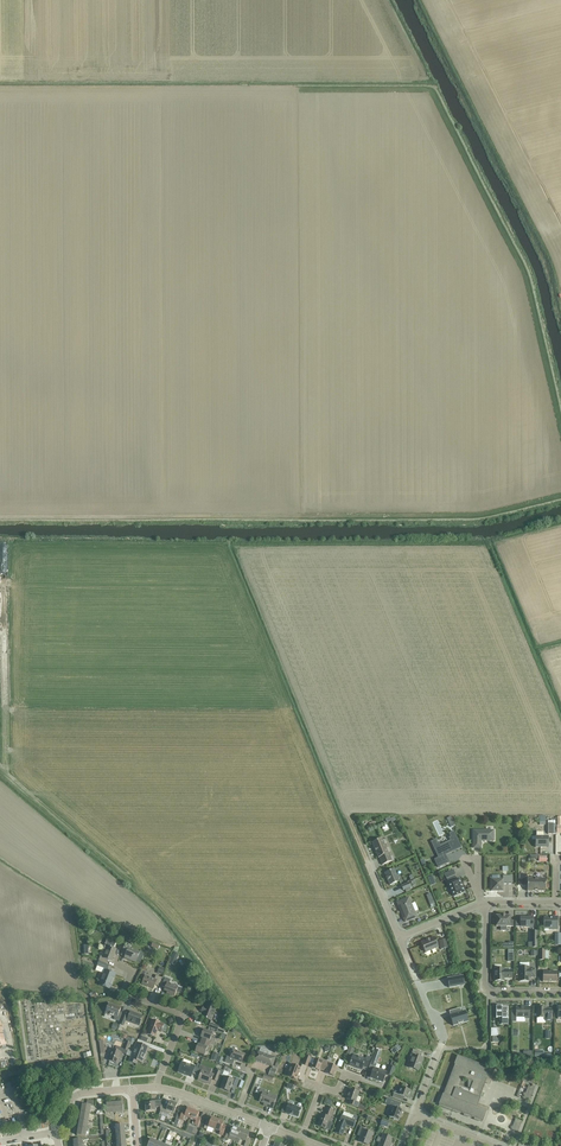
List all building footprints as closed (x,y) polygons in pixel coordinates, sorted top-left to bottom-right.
[(481,841),(494,841),(494,831),(474,831),(474,848),(481,848),(481,841)] [(454,832),(449,834),(451,837),(449,838),(450,840),(451,841),(445,844),(441,846),(440,846),(439,843),(438,843),(437,842),(436,840),(433,841),(431,842),(437,853),(439,858),(435,860),(436,863),(438,868),(449,863),(447,859),(446,855),(447,854),(457,850),(461,848),(459,844),(456,835),(454,832)] [(536,837),(536,847),(540,847),(540,848),(545,848),(545,847),(549,848),(549,837),(544,837),(544,832),(536,832),(536,837)] [(379,858),(382,865),(392,861),(389,854),(388,854),(382,839),(372,843),(379,858)] [(400,881),(394,869),(385,873),(387,878),(388,881),(390,885),(392,885),(393,885),(395,884),(395,883),(400,881)] [(453,870),(445,874),(444,874),(445,874),(446,878),(447,879),(455,875),(455,876),(456,875),(455,875),(454,871),(453,870)] [(503,879),(491,879),(491,891),(503,891),(503,884),(513,884),(513,876),(503,876),(503,879)] [(458,879),(449,883),(448,883),(449,884),(454,896),(454,897),(455,897),(464,893),(465,893),(464,892),(459,879),(458,879)] [(545,879),(528,879),(527,891),(545,892),(545,879)] [(405,922),(417,918),(409,898),(397,903),(402,914),(403,913),(405,917),(403,918),(405,922)] [(501,916),(496,916),(496,927),(500,927),(500,931),(506,931),(506,927),(514,927),(514,921),(510,921),(510,917),(506,916),(501,916)] [(533,917),(529,917),(520,917),(520,920),(516,920),(516,927),(533,927),(533,917)] [(544,923),(544,929),(549,929),(549,930),(558,930),(558,917),(553,917),(553,918),(544,918),(544,919),(543,920),(543,922),(544,923)] [(421,943),(425,953),(439,947),(435,937),(429,940),(429,939),(427,940),(421,943)] [(99,961),(107,964),(108,960),(112,961),(116,950),(114,949),(116,944),(107,940),(103,950),(104,952),(106,953),(104,958),(100,956),(98,961),(99,961)] [(447,940),(440,941),(441,949),(448,948),(447,940)] [(125,946),(121,956),(124,957),(124,958),(130,960),(130,961),(135,963),(136,961),(140,963),(144,954),(139,953),(128,948),(129,947),(125,946)] [(107,964),(99,961),(97,966),(105,969),(99,985),(110,990),(116,975),(107,971),(109,966),(106,965),(107,964)] [(529,967),(520,967),(520,981),(529,982),(529,977),(531,977),(531,978),(536,978),(536,969),(529,969),(529,967)] [(504,969),(495,969),(495,981),(497,981),(498,982),(499,982),(501,982),(502,981),(504,981),(504,978),(512,979),(512,970),(504,970),(504,969)] [(557,982),(557,972),(543,972),(543,982),(557,982)] [(144,976),(141,984),(153,989),(154,985),(157,986),(161,978),(155,976),(154,980),(144,976)] [(453,978),(447,979),(448,983),(449,988),(464,985),(463,976),(453,978)] [(167,991),(166,994),(173,997),(175,992),(179,994),(182,988),(178,987),(177,988),(168,984),(170,980),(164,978),(161,986),(165,988),(164,990),(167,991)] [(121,1008),(109,1004),(105,1013),(115,1017),(114,1020),(120,1022),(123,1013),(120,1012),(121,1008)] [(211,1022),(216,1008),(207,1005),(205,1009),(203,1008),(201,1012),(204,1013),(201,1018),(211,1022)] [(501,1024),(501,1025),(508,1025),(508,1008),(503,1008),(503,1007),(496,1007),(496,1018),(500,1018),(500,1024),(501,1024)] [(524,1007),(516,1007),(516,1011),(512,1011),(512,1022),(516,1022),(516,1018),(525,1018),(525,1019),(529,1019),(529,1007),(524,1007)] [(552,1009),(546,1009),(546,1007),(537,1007),(537,1015),(537,1017),(537,1018),(545,1018),(545,1020),(552,1020),(552,1009)] [(450,1016),(451,1019),(453,1026),(462,1023),(463,1023),(468,1022),(467,1016),(465,1011),(461,1012),(460,1010),(460,1009),(458,1009),(455,1010),(456,1014),(455,1014),(450,1016)] [(127,1021),(139,1026),(143,1017),(131,1012),(129,1016),(128,1015),(124,1013),(120,1025),(123,1026),(125,1021),(127,1021)] [(152,1020),(147,1034),(155,1038),(158,1030),(161,1032),(164,1025),(152,1020)] [(201,1041),(213,1046),(216,1039),(211,1037),(212,1033),(203,1030),(200,1038),(202,1038),(201,1041)] [(213,1046),(201,1041),(199,1045),(198,1044),(195,1052),(204,1055),(205,1051),(208,1052),(209,1049),(212,1050),(213,1046)] [(149,1048),(137,1043),(129,1062),(134,1064),(135,1061),(143,1064),(149,1048)] [(112,1050),(108,1061),(117,1064),(120,1057),(122,1057),(123,1054),(126,1055),(127,1051),(124,1050),(116,1047),(115,1051),(112,1050)] [(259,1052),(255,1061),(272,1067),(273,1067),(273,1066),(276,1058),(268,1055),(269,1052),(260,1049),(259,1052)] [(370,1064),(368,1070),(372,1072),(370,1078),(383,1082),(387,1072),(375,1068),(376,1067),(382,1051),(380,1050),(377,1049),(376,1049),(370,1064)] [(423,1053),(413,1049),(409,1059),(412,1060),(409,1068),(418,1071),(421,1064),(422,1064),(424,1059),(421,1058),(423,1053)] [(227,1057),(225,1062),(233,1065),(235,1060),(242,1063),(245,1054),(233,1050),(230,1058),(227,1057)] [(353,1055),(349,1066),(362,1070),(362,1069),(366,1071),(367,1068),(371,1058),(367,1056),(365,1059),(353,1055)] [(491,1079),(495,1070),(458,1056),(454,1064),(455,1065),(444,1094),(443,1094),(439,1104),(483,1121),(487,1111),(483,1109),(484,1107),(478,1104),(481,1098),(480,1098),(488,1077),(491,1079)] [(323,1071),(326,1061),(320,1059),(319,1061),(315,1059),(311,1068),(319,1071),(320,1070),(323,1071)] [(326,1061),(323,1071),(326,1072),(326,1073),(334,1076),(337,1067),(332,1066),(333,1064),(326,1061)] [(392,1061),(390,1066),(387,1075),(391,1076),(395,1067),(396,1063),(392,1061)] [(178,1073),(191,1077),(195,1066),(191,1065),(190,1066),(182,1063),(178,1073)] [(296,1080),(301,1068),(291,1064),(286,1076),(296,1080)] [(199,1069),(196,1075),(199,1076),(198,1080),(209,1085),(213,1075),(210,1074),(212,1069),(200,1065),(199,1069)] [(225,1077),(220,1089),(229,1092),(232,1085),(236,1087),(239,1080),(232,1077),(231,1079),(225,1077)] [(533,1101),(538,1085),(524,1081),(519,1097),(533,1101)] [(409,1099),(412,1091),(400,1087),(398,1092),(395,1091),(393,1097),(402,1100),(403,1097),(409,1099)] [(351,1089),(347,1099),(350,1100),(349,1105),(358,1108),(360,1103),(359,1103),(361,1098),(358,1097),(360,1093),(360,1092),(361,1090),(356,1088),(355,1091),(351,1089)] [(272,1109),(277,1097),(264,1092),(265,1091),(261,1089),(259,1095),(262,1096),(259,1102),(266,1104),(266,1106),(272,1109)] [(162,1105),(162,1100),(151,1101),(151,1104),(145,1104),(146,1112),(155,1111),(155,1108),(160,1107),(162,1105)] [(296,1107),(293,1106),(294,1102),(290,1100),(289,1104),(285,1114),(289,1115),(289,1114),(298,1117),(301,1109),(301,1107),(301,1106),(301,1105),(300,1104),(299,1104),(298,1104),(297,1105),(296,1107)] [(394,1105),(389,1117),(399,1121),(401,1115),(402,1116),(404,1111),(399,1109),(401,1103),(392,1100),(391,1104),(394,1105)] [(115,1113),(114,1102),(106,1103),(107,1106),(105,1106),(105,1114),(115,1113)] [(114,1102),(115,1113),(125,1112),(124,1105),(122,1105),(122,1102),(114,1102)] [(160,1112),(157,1119),(160,1120),(162,1115),(168,1118),(169,1115),(171,1112),(174,1113),(177,1104),(170,1102),(168,1107),(162,1105),(160,1107),(160,1112)] [(83,1104),(81,1112),(90,1113),(91,1106),(83,1104)] [(322,1115),(318,1126),(326,1129),(329,1121),(331,1122),(332,1119),(331,1118),(334,1112),(333,1112),(334,1109),(329,1107),(328,1110),(327,1109),(325,1116),(322,1115)] [(190,1119),(193,1111),(188,1108),(186,1113),(180,1110),(176,1118),(186,1122),(187,1118),(190,1119)] [(199,1113),(193,1111),(190,1119),(193,1120),(192,1124),(198,1126),(201,1118),(198,1117),(199,1113)] [(90,1113),(81,1112),(80,1120),(89,1121),(90,1113)] [(342,1115),(335,1133),(343,1135),(345,1128),(346,1125),(353,1128),(356,1121),(358,1117),(354,1116),(353,1119),(342,1115)] [(214,1129),(218,1120),(212,1118),(211,1120),(207,1119),(204,1129),(207,1130),(207,1131),(213,1133),(214,1129)] [(517,1118),(512,1129),(518,1131),(523,1121),(517,1118)] [(89,1121),(80,1120),(79,1127),(87,1129),(89,1121)] [(224,1122),(218,1120),(214,1129),(220,1132),(219,1135),(223,1136),(226,1126),(223,1125),(224,1122)] [(156,1128),(155,1121),(147,1122),(149,1130),(156,1128)] [(116,1133),(125,1132),(125,1125),(115,1125),(116,1133)] [(236,1142),(242,1129),(238,1127),(238,1129),(233,1127),(233,1128),(229,1126),(224,1139),(228,1140),(229,1139),(236,1142)] [(87,1129),(79,1127),(77,1135),(86,1137),(87,1129)] [(365,1128),(361,1127),(357,1136),(361,1137),(359,1142),(369,1145),(374,1133),(364,1130),(365,1128)] [(236,1142),(239,1143),(240,1139),(246,1141),(244,1145),(248,1145),(251,1140),(247,1138),(249,1133),(245,1131),(245,1130),(242,1129),(236,1142)] [(379,1145),(387,1145),(388,1144),(391,1145),(394,1139),(383,1135),(382,1139),(378,1137),(377,1141),(380,1143),(379,1145)]
